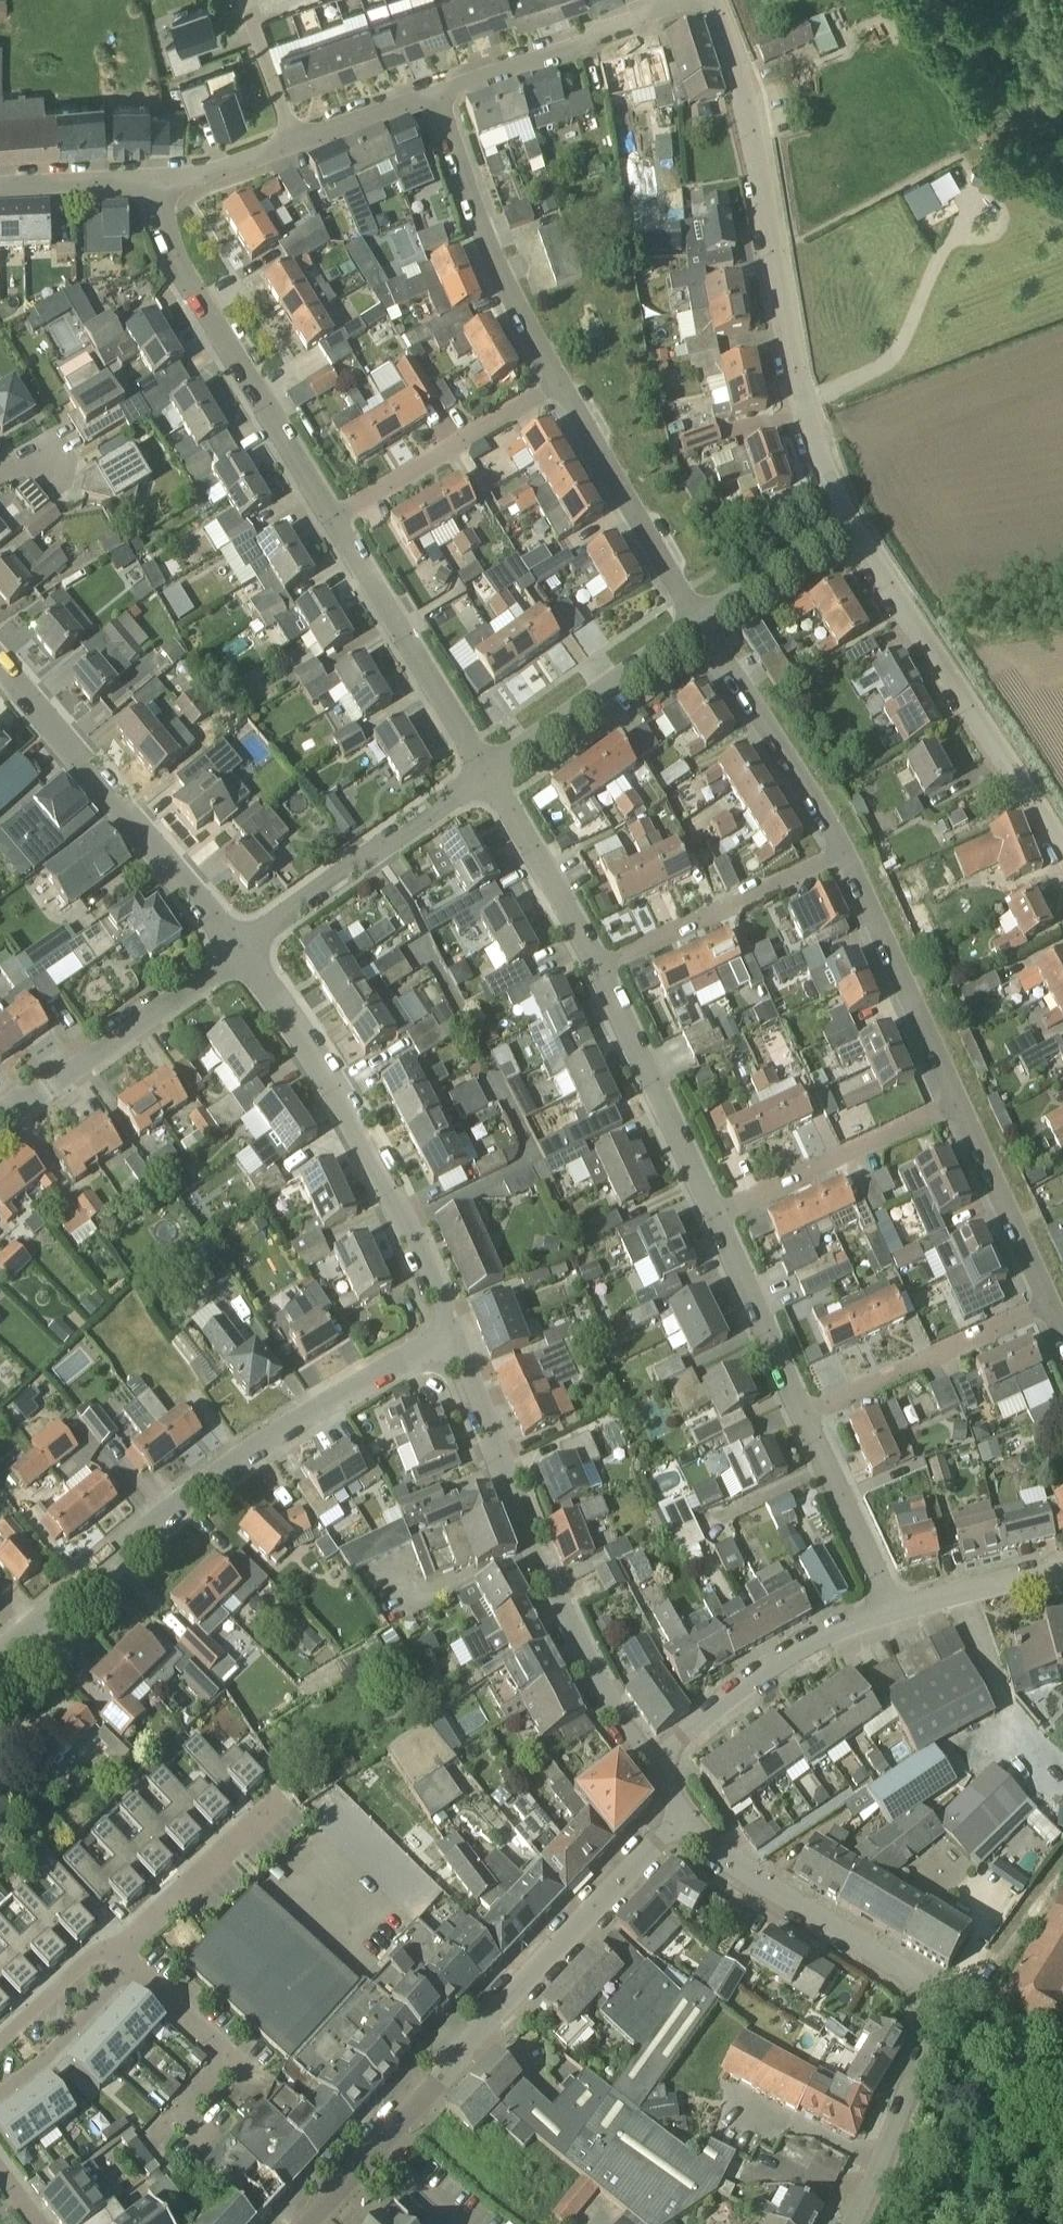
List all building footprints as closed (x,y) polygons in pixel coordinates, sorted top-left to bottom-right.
[(428,45),(414,5),(412,0),(392,0),(388,1),(406,53),(428,45)] [(437,0),(429,0),(414,5),(428,45),(450,37),(437,0)] [(472,30),(462,0),(437,0),(450,37),(472,30)] [(493,22),(485,0),(462,0),(472,30),(493,22)] [(511,0),(485,0),(493,22),(516,15),(511,0)] [(541,17),(535,0),(511,0),(516,15),(519,25),(541,17)] [(562,9),(559,0),(535,0),(541,17),(562,9)] [(562,9),(588,0),(589,0),(559,0),(562,9)] [(616,0),(589,0),(588,0),(593,10),(616,0)] [(370,22),(384,61),(384,60),(406,53),(388,1),(368,8),(372,21),(370,22)] [(181,42),(166,47),(175,73),(202,63),(196,44),(217,36),(207,6),(189,13),(188,9),(173,14),(174,18),(172,18),(181,42)] [(349,29),(362,68),(384,61),(370,22),(349,29)] [(725,96),(702,26),(666,37),(676,67),(666,70),(671,91),(674,104),(677,103),(679,110),(685,108),(684,105),(688,104),(689,107),(725,96)] [(806,26),(790,33),(770,42),(778,59),(797,51),(813,44),(806,26)] [(340,76),(362,68),(349,29),(327,37),(340,76)] [(318,84),(340,76),(327,37),(304,45),(318,84)] [(295,92),(318,84),(304,45),(281,53),(295,92)] [(671,91),(666,70),(662,53),(601,67),(609,102),(654,91),(658,110),(675,106),(674,104),(671,91)] [(563,101),(554,74),(515,86),(515,85),(514,86),(515,90),(527,124),(531,136),(533,135),(595,116),(587,94),(563,101)] [(209,106),(217,129),(242,120),(243,121),(246,120),(239,100),(242,98),(238,86),(235,87),(234,84),(219,89),(219,91),(210,94),(205,80),(182,87),(190,112),(209,106)] [(523,149),(537,144),(533,135),(531,136),(527,124),(515,90),(490,99),(502,133),(506,145),(520,141),(523,149)] [(0,99),(0,155),(108,146),(105,104),(45,108),(44,96),(0,99)] [(506,145),(502,133),(490,99),(465,107),(478,142),(482,153),(506,145)] [(149,148),(149,146),(169,146),(169,117),(149,116),(149,106),(114,106),(114,147),(149,148)] [(422,121),(409,125),(417,144),(429,140),(422,121)] [(399,185),(428,173),(423,160),(424,160),(408,123),(382,134),(398,170),(394,172),(399,185)] [(341,150),(364,199),(399,185),(394,172),(398,170),(382,134),(341,150)] [(529,165),(542,161),(537,144),(523,149),(529,165)] [(364,199),(341,150),(309,164),(322,195),(339,187),(346,203),(348,202),(363,239),(378,233),(364,199)] [(491,179),(492,179),(504,175),(498,158),(486,163),(491,179)] [(292,203),(307,194),(294,172),(279,181),(292,203)] [(902,188),(915,213),(941,201),(928,175),(902,188)] [(238,237),(264,222),(255,208),(281,193),(275,184),(223,214),(238,237)] [(689,275),(703,273),(702,271),(717,268),(714,254),(733,251),(723,198),(704,201),(708,219),(700,220),(705,246),(685,250),(689,275)] [(509,230),(510,230),(534,222),(528,203),(503,212),(509,230)] [(85,259),(122,258),(121,242),(129,242),(128,207),(102,208),(102,219),(84,220),(85,259)] [(25,252),(51,251),(50,209),(23,210),(25,252)] [(25,252),(23,210),(0,211),(0,253),(25,252)] [(252,261),(278,245),(287,239),(273,216),(264,222),(238,237),(252,261)] [(386,216),(375,221),(379,232),(391,227),(386,216)] [(300,230),(297,232),(304,243),(324,231),(318,219),(300,230)] [(680,225),(634,227),(635,257),(682,255),(680,225)] [(543,248),(569,239),(565,227),(539,236),(543,248)] [(424,255),(428,253),(448,246),(442,228),(417,237),(424,255)] [(324,231),(304,243),(311,255),(330,244),(324,231)] [(543,248),(547,261),(573,252),(569,239),(543,248)] [(57,260),(76,259),(75,248),(56,249),(57,260)] [(547,261),(552,273),(578,264),(573,252),(547,261)] [(429,296),(470,279),(459,254),(433,267),(432,266),(432,265),(418,271),(422,279),(407,286),(404,279),(372,293),(385,314),(399,309),(429,296)] [(313,267),(308,258),(292,267),(265,283),(279,306),(306,290),(298,277),(313,267)] [(578,264),(552,273),(556,285),(582,276),(578,264)] [(325,289),(342,278),(337,271),(320,281),(321,282),(320,282),(325,289)] [(703,273),(689,275),(670,279),(675,307),(689,305),(692,316),(744,308),(739,280),(705,287),(703,273)] [(405,338),(412,350),(419,346),(434,339),(472,320),(467,309),(481,304),(470,279),(429,296),(440,320),(405,338)] [(294,329),(320,313),(319,312),(306,290),(279,306),(294,329)] [(64,294),(34,309),(35,311),(43,326),(72,310),(64,294)] [(689,358),(717,353),(714,340),(749,333),(744,308),(692,316),(696,341),(686,343),(689,358)] [(35,311),(24,317),(32,333),(43,327),(43,326),(35,311)] [(294,329),(308,352),(334,336),(320,313),(294,329)] [(126,334),(127,334),(123,336),(110,314),(97,323),(84,330),(91,342),(106,367),(118,360),(114,355),(133,344),(140,356),(170,339),(156,316),(126,334)] [(477,331),(472,320),(434,339),(440,351),(450,346),(457,360),(472,352),(478,363),(504,347),(490,323),(477,331)] [(346,345),(348,343),(348,342),(366,331),(360,321),(339,334),(346,345)] [(144,404),(186,378),(179,365),(184,362),(170,339),(140,356),(153,376),(134,387),(144,404)] [(352,356),(346,345),(326,357),(333,368),(345,360),(352,356)] [(412,350),(408,352),(409,354),(413,361),(415,363),(426,358),(419,346),(412,350)] [(475,394),(508,376),(518,370),(504,347),(478,363),(485,376),(470,384),(475,394)] [(705,382),(723,378),(726,392),(760,384),(755,359),(720,366),(717,353),(689,358),(692,374),(703,372),(705,382)] [(413,361),(402,368),(414,387),(426,379),(415,363),(413,361)] [(103,382),(93,366),(65,382),(75,398),(70,401),(77,414),(86,429),(91,426),(99,439),(127,422),(119,410),(125,407),(108,379),(103,382)] [(368,381),(379,397),(387,411),(402,438),(426,423),(420,414),(419,412),(410,397),(403,385),(395,372),(391,367),(368,381)] [(317,400),(336,389),(340,386),(330,369),(307,384),(317,400)] [(194,390),(186,378),(144,404),(154,420),(173,409),(185,428),(213,410),(199,387),(194,390)] [(445,412),(457,406),(443,382),(432,389),(445,412)] [(3,434),(34,414),(14,383),(0,392),(0,429),(3,434)] [(732,418),(766,411),(760,384),(726,392),(713,395),(715,408),(711,409),(714,421),(732,417),(732,418)] [(348,401),(349,402),(354,411),(356,410),(359,416),(369,411),(365,405),(359,394),(348,401)] [(387,411),(379,397),(365,405),(369,411),(359,416),(364,425),(380,451),(402,438),(387,411)] [(356,465),(380,451),(364,425),(359,416),(356,410),(354,411),(349,402),(346,403),(352,412),(342,418),(332,424),(356,465)] [(199,453),(198,451),(227,433),(213,410),(185,428),(192,440),(174,451),(188,475),(210,462),(203,450),(199,453)] [(534,466),(563,450),(550,426),(521,443),(506,452),(511,461),(526,452),(534,466)] [(684,455),(722,442),(716,426),(678,438),(684,455)] [(755,477),(784,467),(774,439),(745,449),(745,450),(730,455),(734,466),(716,471),(722,488),(754,477),(755,477)] [(526,487),(527,488),(532,497),(576,472),(563,450),(534,466),(541,479),(526,487)] [(149,482),(142,469),(145,455),(131,452),(108,466),(104,482),(88,478),(84,494),(132,506),(137,489),(149,482)] [(257,481),(243,459),(214,476),(213,474),(216,472),(210,462),(188,475),(201,496),(219,485),(228,499),(257,481)] [(761,497),(791,487),(784,467),(755,477),(761,497)] [(692,500),(699,495),(709,489),(695,469),(680,479),(678,480),(692,500)] [(545,520),(589,494),(576,472),(532,497),(537,507),(545,520)] [(243,524),(242,522),(271,504),(257,481),(228,499),(235,512),(217,523),(231,546),(253,532),(247,522),(243,524)] [(452,522),(475,508),(459,481),(436,494),(452,522)] [(35,517),(50,505),(31,482),(16,495),(35,517)] [(511,497),(516,507),(532,497),(527,488),(514,496),(511,497)] [(742,498),(737,502),(744,511),(755,503),(754,501),(749,493),(742,498)] [(430,536),(452,522),(436,494),(414,508),(430,536)] [(573,535),(603,518),(589,494),(545,520),(553,534),(557,543),(573,534),(573,535)] [(502,503),(497,505),(502,514),(508,511),(516,507),(511,497),(502,503)] [(532,497),(516,507),(521,514),(522,516),(537,507),(532,497)] [(34,540),(60,518),(61,518),(50,506),(24,528),(34,540)] [(417,565),(426,559),(417,544),(430,536),(414,508),(390,522),(417,565)] [(12,537),(0,523),(0,547),(12,537)] [(300,552),(286,530),(257,548),(256,546),(260,544),(253,532),(231,546),(245,570),(249,568),(256,579),(300,552)] [(99,539),(108,554),(122,546),(114,531),(99,539)] [(462,538),(471,554),(472,553),(480,548),(469,533),(462,538)] [(463,560),(471,554),(462,538),(453,544),(463,560)] [(585,557),(586,558),(570,568),(575,576),(592,567),(600,580),(629,563),(615,540),(585,557)] [(113,568),(121,563),(124,568),(131,563),(122,548),(107,557),(113,568)] [(543,548),(523,560),(531,574),(552,562),(543,548)] [(36,567),(22,552),(11,561),(10,559),(0,568),(0,594),(10,606),(31,588),(35,593),(67,565),(55,551),(36,567)] [(251,604),(255,611),(261,620),(261,621),(282,608),(276,599),(314,576),(300,552),(256,579),(266,595),(251,604)] [(520,556),(485,576),(483,577),(499,599),(497,600),(507,615),(516,609),(505,594),(504,593),(516,586),(521,594),(536,584),(531,574),(523,560),(520,556)] [(552,562),(531,574),(536,584),(538,587),(559,575),(552,562)] [(483,577),(485,576),(478,563),(458,575),(466,587),(469,585),(483,577)] [(598,612),(642,587),(629,563),(600,580),(608,594),(593,603),(598,612)] [(441,568),(434,580),(444,586),(452,574),(441,568)] [(160,573),(147,580),(153,592),(166,585),(160,573)] [(828,591),(823,583),(783,608),(794,625),(815,612),(824,626),(853,607),(839,584),(828,591)] [(178,586),(162,595),(169,607),(185,597),(178,586)] [(55,660),(81,639),(73,630),(84,620),(62,593),(45,607),(55,619),(35,636),(55,660)] [(282,608),(261,621),(266,630),(267,631),(282,622),(287,631),(295,627),(302,639),(311,635),(339,617),(325,594),(287,617),(282,608)] [(500,621),(507,615),(497,600),(489,606),(500,621)] [(571,635),(585,625),(568,601),(553,611),(571,635)] [(838,649),(867,630),(853,607),(824,626),(832,639),(817,648),(822,657),(837,648),(838,649)] [(255,611),(248,615),(253,624),(261,620),(255,611)] [(537,656),(559,640),(540,613),(518,629),(537,656)] [(324,657),(353,640),(339,617),(311,635),(324,657)] [(253,624),(250,627),(251,628),(256,636),(266,630),(261,621),(261,620),(253,624)] [(111,628),(84,650),(84,651),(103,635),(105,634),(115,646),(114,646),(114,647),(97,661),(96,660),(94,662),(72,680),(93,705),(117,685),(107,674),(125,660),(130,666),(144,655),(140,650),(116,623),(111,628)] [(516,670),(537,656),(518,629),(497,644),(516,670)] [(483,654),(472,639),(465,644),(494,686),(516,670),(497,644),(483,654)] [(754,653),(754,654),(761,664),(794,644),(794,643),(779,652),(772,641),(754,653)] [(852,649),(856,659),(875,651),(871,641),(852,649)] [(779,693),(797,681),(784,660),(798,650),(794,644),(761,664),(779,693)] [(941,726),(900,654),(872,669),(892,705),(883,710),(890,722),(891,722),(904,746),(918,738),(918,739),(941,726)] [(290,669),(298,683),(321,669),(312,656),(290,669)] [(342,687),(349,699),(378,681),(364,658),(335,676),(327,680),(326,678),(303,692),(312,705),(329,695),(342,687)] [(321,669),(298,683),(303,692),(326,678),(321,669)] [(156,681),(143,689),(149,701),(162,694),(156,681)] [(378,681),(349,699),(363,721),(392,704),(378,681)] [(692,728),(719,710),(705,687),(662,715),(676,737),(692,727),(692,728)] [(187,717),(206,703),(198,692),(179,708),(187,717)] [(194,726),(212,711),(206,703),(187,717),(194,726)] [(691,760),(734,732),(719,710),(692,728),(701,741),(685,751),(691,760)] [(117,734),(136,757),(162,736),(152,723),(143,712),(117,734)] [(388,764),(418,746),(403,722),(374,740),(388,764)] [(339,749),(361,736),(356,726),(355,724),(332,738),(339,749)] [(641,760),(660,748),(645,726),(627,738),(641,760)] [(154,779),(181,758),(162,736),(136,757),(154,779)] [(361,736),(339,749),(345,759),(367,746),(361,736)] [(9,751),(0,742),(0,759),(9,751)] [(234,811),(250,798),(230,775),(242,765),(223,742),(176,780),(185,791),(181,799),(176,804),(174,800),(172,801),(197,831),(212,818),(220,827),(237,813),(234,811)] [(594,758),(614,786),(622,780),(636,770),(616,742),(594,758)] [(402,786),(431,768),(418,746),(388,764),(402,786)] [(916,785),(923,798),(934,792),(953,782),(936,750),(917,761),(906,766),(916,785)] [(732,791),(760,773),(745,751),(718,768),(719,770),(704,780),(709,787),(723,778),(732,791)] [(573,773),(593,801),(614,786),(594,758),(573,773)] [(16,759),(0,775),(0,813),(36,780),(16,759)] [(662,791),(666,788),(676,782),(691,772),(683,761),(655,779),(662,791)] [(593,801),(573,773),(551,788),(581,829),(590,823),(589,822),(602,813),(593,801)] [(746,813),(774,795),(760,773),(732,791),(746,813)] [(88,810),(79,799),(62,780),(0,832),(34,872),(95,821),(87,811),(88,810)] [(634,814),(643,807),(633,793),(632,793),(623,799),(634,814)] [(339,836),(353,828),(335,795),(321,802),(339,836)] [(774,795),(746,813),(752,821),(761,835),(788,818),(774,795)] [(634,814),(623,799),(615,804),(614,805),(625,820),(634,814)] [(917,801),(916,801),(911,804),(896,812),(903,825),(924,814),(917,801)] [(256,805),(233,825),(239,831),(262,811),(256,805)] [(272,871),(264,861),(277,849),(275,846),(288,835),(266,808),(239,831),(249,844),(226,864),(226,865),(227,865),(248,890),(248,891),(272,871)] [(716,832),(732,822),(726,812),(710,823),(716,832)] [(967,882),(965,878),(1003,863),(1010,883),(1042,870),(1021,817),(989,830),(992,838),(943,858),(946,865),(955,886),(967,882)] [(802,839),(788,818),(761,835),(769,848),(754,858),(759,867),(802,839)] [(649,822),(647,822),(639,826),(646,841),(656,837),(649,822)] [(716,832),(722,840),(737,831),(732,822),(716,832)] [(644,899),(667,888),(653,857),(646,841),(639,826),(629,831),(628,831),(642,862),(630,867),(644,899)] [(68,907),(128,862),(105,831),(45,875),(68,907)] [(454,873),(484,856),(471,833),(441,850),(426,858),(439,881),(454,873)] [(690,878),(676,846),(653,857),(667,888),(690,878)] [(630,867),(622,852),(600,862),(621,909),(644,899),(630,867)] [(468,913),(499,895),(493,885),(499,882),(484,856),(454,873),(468,898),(462,901),(468,913)] [(726,893),(739,887),(726,858),(714,866),(726,893)] [(422,892),(431,887),(425,877),(416,882),(410,874),(399,882),(412,899),(422,892)] [(404,930),(415,922),(409,911),(392,887),(380,894),(404,930)] [(787,911),(793,924),(803,943),(808,953),(848,933),(844,924),(849,921),(833,888),(787,911)] [(506,906),(499,895),(468,913),(469,914),(451,923),(458,936),(483,923),(494,945),(525,928),(511,904),(506,906)] [(999,960),(1027,945),(1025,942),(1051,928),(1036,899),(1008,914),(1018,933),(992,947),(999,960)] [(137,900),(76,942),(25,977),(30,983),(47,1007),(61,998),(56,990),(62,986),(83,972),(84,973),(136,936),(152,959),(181,938),(157,903),(145,911),(137,900)] [(365,936),(342,950),(335,939),(334,940),(326,928),(301,945),(309,957),(303,960),(304,962),(305,961),(320,984),(351,964),(351,963),(373,949),(365,936)] [(494,1001),(505,995),(533,981),(522,962),(538,952),(525,928),(494,945),(508,971),(484,983),(494,1001)] [(714,975),(719,985),(725,998),(739,991),(749,985),(741,968),(739,963),(732,947),(726,936),(702,948),(714,975)] [(702,948),(678,959),(691,986),(695,996),(719,985),(714,975),(702,948)] [(397,951),(372,967),(379,977),(404,962),(397,952),(397,951)] [(801,955),(772,969),(780,984),(809,971),(801,955)] [(838,992),(867,979),(857,955),(811,976),(813,982),(817,990),(821,999),(838,992)] [(1062,989),(1062,956),(1020,980),(1027,994),(1044,986),(1049,996),(1062,989)] [(680,1029),(691,1023),(685,1010),(688,1008),(685,1001),(680,991),(691,986),(678,959),(653,971),(674,1015),(680,1029)] [(15,963),(13,960),(0,970),(0,971),(11,986),(15,992),(7,998),(0,1003),(0,1012),(24,1046),(48,1029),(20,990),(30,983),(25,977),(15,963)] [(404,962),(379,977),(388,990),(412,974),(404,962)] [(749,985),(751,990),(763,984),(759,975),(754,963),(741,968),(749,985)] [(359,976),(351,964),(320,984),(335,1008),(367,988),(366,987),(359,976)] [(977,1000),(1001,988),(994,974),(970,986),(970,987),(976,998),(977,1000)] [(544,990),(539,979),(533,981),(505,995),(513,1011),(530,1002),(541,1022),(573,1007),(562,982),(544,990)] [(826,1042),(854,1030),(849,1018),(879,1004),(867,979),(838,992),(845,1008),(829,1015),(833,1025),(821,1030),(826,1042)] [(970,987),(961,992),(966,1003),(976,998),(970,987)] [(350,1031),(381,1011),(367,988),(335,1008),(350,1031)] [(1062,1022),(1062,989),(1049,996),(1057,1011),(1041,1019),(1047,1031),(1062,1022)] [(407,1034),(413,1046),(439,1030),(433,1019),(416,1029),(398,1001),(382,1012),(381,1011),(350,1031),(365,1054),(365,1055),(366,1056),(396,1036),(398,1040),(407,1034)] [(445,1004),(429,1014),(432,1018),(439,1030),(455,1020),(445,1004)] [(528,1029),(545,1065),(552,1062),(573,1052),(568,1041),(580,1035),(585,1033),(580,1022),(584,1020),(577,1006),(574,1008),(573,1007),(541,1022),(528,1029)] [(24,1046),(0,1012),(0,1062),(1,1063),(24,1046)] [(439,1030),(413,1046),(421,1058),(462,1033),(462,1032),(455,1020),(439,1030)] [(733,1021),(721,1026),(729,1043),(740,1037),(733,1021)] [(224,1068),(253,1047),(237,1023),(207,1044),(224,1068)] [(688,1045),(713,1034),(708,1023),(683,1035),(688,1045)] [(870,1069),(902,1054),(890,1028),(836,1052),(842,1066),(865,1056),(870,1069)] [(694,1059),(714,1050),(724,1045),(718,1031),(713,1034),(688,1045),(694,1059)] [(1013,1062),(1037,1049),(1029,1034),(1005,1047),(1013,1062)] [(1062,1060),(1062,1046),(1059,1038),(1037,1049),(1044,1061),(1060,1053),(1062,1060)] [(507,1046),(492,1054),(500,1070),(515,1062),(507,1046)] [(241,1091),(270,1071),(253,1047),(224,1068),(241,1091)] [(1047,1068),(1044,1061),(1037,1049),(1013,1062),(1018,1071),(1024,1068),(1029,1078),(1047,1068)] [(575,1097),(608,1082),(596,1055),(579,1064),(573,1052),(552,1062),(545,1065),(544,1066),(551,1082),(554,1080),(564,1100),(574,1095),(575,1097)] [(862,1092),(866,1103),(914,1081),(902,1054),(870,1069),(878,1085),(862,1092)] [(191,1091),(202,1083),(185,1060),(174,1068),(191,1091)] [(515,1062),(500,1070),(506,1084),(521,1076),(515,1062)] [(421,1078),(414,1065),(381,1083),(382,1084),(383,1084),(395,1108),(428,1091),(450,1080),(443,1067),(421,1078)] [(768,1092),(780,1087),(773,1071),(761,1076),(768,1092)] [(175,1112),(187,1103),(166,1074),(142,1091),(161,1117),(173,1108),(175,1112)] [(757,1097),(768,1092),(761,1076),(750,1081),(757,1097)] [(455,1108),(482,1094),(476,1082),(449,1097),(455,1108)] [(588,1121),(620,1106),(608,1082),(575,1097),(588,1121)] [(826,1119),(839,1113),(827,1089),(815,1095),(826,1119)] [(271,1134),(300,1114),(284,1090),(255,1111),(271,1134)] [(118,1108),(139,1137),(163,1120),(161,1117),(142,1091),(118,1108)] [(409,1134),(441,1117),(428,1091),(395,1108),(409,1134)] [(462,1121),(488,1107),(482,1094),(455,1108),(462,1121)] [(788,1132),(812,1120),(800,1094),(775,1106),(788,1132)] [(214,1124),(238,1107),(230,1096),(206,1113),(214,1124)] [(995,1118),(1005,1112),(997,1096),(987,1100),(995,1118)] [(763,1143),(788,1132),(775,1106),(752,1116),(763,1143)] [(223,1135),(246,1118),(238,1107),(214,1124),(220,1132),(223,1135)] [(737,1123),(731,1108),(711,1117),(718,1133),(727,1129),(738,1154),(763,1143),(752,1116),(737,1123)] [(206,1113),(203,1109),(189,1119),(206,1142),(220,1132),(214,1124),(206,1113)] [(1062,1127),(1062,1109),(1044,1119),(1052,1133),(1062,1127)] [(1006,1140),(1016,1136),(1005,1112),(995,1118),(1006,1140)] [(288,1158),(317,1137),(300,1114),(271,1134),(288,1158)] [(421,1158),(454,1141),(441,1117),(409,1134),(421,1158)] [(111,1159),(122,1150),(100,1120),(77,1137),(98,1165),(109,1157),(111,1159)] [(546,1162),(584,1144),(588,1142),(580,1125),(538,1145),(546,1162)] [(1052,1133),(1061,1151),(1062,1150),(1062,1127),(1052,1133)] [(199,1147),(206,1142),(198,1132),(192,1136),(199,1147)] [(477,1159),(465,1136),(454,1142),(454,1141),(421,1158),(434,1182),(433,1183),(434,1184),(467,1167),(466,1165),(477,1159)] [(75,1184),(86,1176),(85,1174),(98,1165),(77,1137),(53,1154),(75,1184)] [(628,1153),(623,1141),(595,1154),(595,1153),(589,1156),(580,1160),(585,1172),(593,1189),(608,1182),(609,1183),(648,1164),(640,1147),(628,1153)] [(543,1189),(554,1184),(550,1175),(580,1160),(589,1156),(584,1144),(546,1162),(532,1169),(539,1185),(540,1184),(543,1189)] [(904,1185),(911,1200),(958,1178),(946,1152),(899,1174),(904,1185)] [(41,1172),(26,1153),(5,1170),(25,1194),(37,1184),(45,1194),(56,1185),(43,1170),(41,1172)] [(155,1174),(167,1166),(158,1154),(147,1162),(155,1174)] [(481,1179),(508,1166),(502,1154),(475,1167),(481,1179)] [(255,1191),(281,1176),(274,1164),(248,1179),(255,1191)] [(312,1206),(344,1191),(332,1164),(300,1179),(312,1206)] [(621,1210),(649,1197),(644,1186),(655,1180),(648,1164),(609,1183),(621,1210)] [(140,1185),(151,1177),(144,1166),(133,1174),(140,1185)] [(1040,1167),(1025,1174),(1031,1187),(1046,1179),(1040,1167)] [(511,1198),(539,1185),(532,1169),(504,1182),(511,1198)] [(18,1217),(10,1207),(25,1194),(5,1170),(0,1174),(0,1215),(8,1225),(18,1217)] [(261,1203),(287,1188),(281,1176),(255,1191),(261,1203)] [(872,1214),(886,1208),(873,1177),(858,1184),(872,1214)] [(918,1216),(923,1227),(928,1239),(945,1231),(940,1219),(970,1205),(958,1178),(911,1200),(918,1216)] [(816,1195),(834,1232),(835,1235),(859,1224),(853,1210),(841,1183),(816,1195)] [(344,1191),(312,1206),(319,1221),(303,1229),(307,1238),(289,1246),(297,1258),(298,1258),(325,1245),(320,1234),(325,1231),(357,1216),(344,1191)] [(91,1223),(106,1211),(93,1193),(78,1204),(91,1223)] [(834,1232),(816,1195),(792,1206),(804,1233),(815,1228),(820,1238),(834,1232)] [(91,1224),(91,1223),(78,1204),(64,1214),(67,1217),(58,1223),(70,1240),(91,1224)] [(469,1296),(504,1281),(469,1205),(435,1220),(469,1296)] [(790,1264),(794,1273),(818,1263),(804,1233),(792,1206),(767,1217),(780,1244),(790,1264)] [(105,1214),(100,1229),(113,1233),(118,1218),(105,1214)] [(598,1238),(622,1226),(617,1214),(593,1225),(598,1238)] [(36,1215),(24,1224),(33,1236),(45,1226),(36,1215)] [(654,1229),(648,1218),(617,1233),(633,1268),(636,1267),(649,1261),(685,1244),(673,1220),(654,1229)] [(1047,1230),(1062,1263),(1062,1222),(1047,1230)] [(884,1247),(889,1257),(903,1250),(891,1226),(877,1231),(884,1247)] [(875,1229),(864,1234),(872,1252),(884,1247),(877,1231),(875,1229)] [(962,1271),(994,1256),(982,1229),(934,1251),(946,1278),(962,1270),(962,1271)] [(346,1280),(379,1264),(367,1238),(334,1253),(346,1280)] [(546,1238),(543,1253),(557,1256),(561,1242),(546,1238)] [(32,1262),(14,1244),(0,1258),(0,1271),(11,1283),(32,1262)] [(649,1261),(660,1285),(651,1289),(657,1302),(682,1290),(676,1278),(696,1268),(685,1244),(649,1261)] [(898,1272),(925,1259),(918,1244),(891,1257),(898,1272)] [(331,1257),(325,1245),(298,1258),(297,1258),(305,1270),(331,1257)] [(893,1267),(884,1247),(872,1252),(882,1273),(893,1267)] [(209,1293),(230,1277),(213,1255),(199,1266),(192,1271),(209,1293)] [(830,1272),(837,1269),(833,1259),(831,1256),(818,1263),(794,1273),(800,1286),(830,1272)] [(958,1305),(1006,1282),(994,1256),(962,1271),(970,1287),(953,1295),(958,1305)] [(345,1312),(380,1296),(391,1291),(379,1264),(346,1280),(354,1296),(340,1303),(345,1312)] [(526,1291),(551,1281),(546,1268),(521,1279),(526,1291)] [(831,1276),(830,1272),(800,1286),(806,1298),(835,1284),(831,1276)] [(315,1284),(315,1285),(306,1290),(300,1294),(304,1300),(285,1312),(298,1331),(290,1336),(306,1362),(338,1343),(321,1316),(332,1309),(315,1284)] [(891,1294),(887,1284),(862,1294),(881,1333),(905,1322),(892,1294),(891,1294)] [(645,1292),(638,1295),(644,1308),(657,1302),(651,1289),(645,1292)] [(669,1310),(681,1334),(716,1317),(714,1315),(717,1313),(712,1301),(709,1303),(704,1293),(669,1310)] [(856,1344),(881,1333),(862,1294),(839,1305),(844,1316),(843,1316),(856,1344)] [(520,1322),(509,1295),(472,1311),(482,1337),(520,1322)] [(90,1299),(82,1306),(91,1316),(99,1309),(90,1299)] [(652,1305),(627,1317),(634,1331),(659,1319),(652,1305)] [(829,1323),(822,1308),(812,1313),(831,1356),(856,1344),(843,1316),(829,1323)] [(716,1317),(681,1334),(693,1358),(727,1341),(723,1332),(726,1330),(720,1318),(717,1320),(716,1317)] [(223,1319),(222,1320),(201,1335),(249,1397),(266,1384),(269,1387),(281,1378),(256,1345),(247,1351),(223,1319)] [(626,1320),(616,1324),(621,1337),(631,1332),(626,1320)] [(491,1361),(528,1345),(520,1322),(482,1337),(491,1359),(491,1361)] [(66,1327),(56,1336),(64,1344),(74,1334),(66,1327)] [(561,1345),(573,1340),(574,1339),(569,1327),(544,1336),(549,1350),(561,1345)] [(186,1328),(170,1341),(190,1367),(202,1392),(222,1376),(186,1328)] [(1048,1385),(1041,1370),(1029,1343),(1003,1355),(1021,1397),(1037,1389),(1048,1385)] [(561,1345),(549,1350),(550,1351),(546,1353),(497,1374),(497,1376),(498,1375),(525,1437),(560,1422),(547,1394),(555,1390),(562,1387),(577,1380),(567,1358),(561,1345)] [(1021,1397),(1003,1355),(976,1367),(979,1373),(963,1380),(969,1392),(984,1385),(994,1409),(1021,1397)] [(661,1387),(667,1384),(686,1374),(679,1360),(654,1372),(661,1387)] [(723,1435),(747,1423),(741,1412),(743,1411),(742,1410),(755,1403),(739,1370),(701,1388),(692,1371),(686,1374),(667,1384),(684,1418),(713,1404),(720,1419),(691,1434),(698,1448),(723,1435)] [(960,1406),(958,1402),(952,1390),(951,1386),(949,1382),(947,1379),(929,1388),(941,1414),(960,1406)] [(13,1407),(26,1423),(39,1411),(33,1404),(40,1397),(34,1389),(13,1407)] [(408,1389),(393,1394),(399,1409),(413,1404),(408,1389)] [(170,1420),(149,1393),(136,1402),(177,1454),(201,1435),(197,1429),(204,1423),(189,1404),(170,1420)] [(974,1400),(972,1396),(971,1396),(972,1400),(961,1405),(959,1402),(958,1402),(960,1406),(962,1412),(977,1406),(974,1400)] [(152,1473),(177,1454),(136,1402),(123,1412),(145,1440),(126,1456),(140,1474),(148,1468),(152,1473)] [(1034,1425),(1062,1416),(1056,1402),(1029,1413),(1034,1425)] [(421,1417),(416,1403),(413,1404),(399,1409),(385,1415),(390,1429),(402,1425),(407,1438),(395,1443),(399,1451),(410,1447),(410,1448),(448,1433),(439,1410),(421,1417)] [(861,1451),(887,1439),(907,1430),(895,1403),(849,1424),(861,1451)] [(98,1408),(94,1410),(82,1420),(81,1421),(102,1446),(118,1433),(98,1408)] [(1062,1439),(1062,1419),(1062,1416),(1034,1425),(1034,1426),(1030,1428),(1035,1448),(1062,1439)] [(757,1451),(752,1440),(754,1438),(747,1423),(723,1435),(732,1451),(739,1447),(745,1462),(731,1469),(743,1496),(758,1489),(759,1490),(787,1476),(772,1444),(757,1451)] [(57,1424),(31,1446),(34,1450),(51,1470),(77,1448),(57,1424)] [(979,1426),(970,1430),(976,1443),(990,1437),(986,1429),(979,1426)] [(416,1485),(444,1475),(439,1463),(457,1456),(448,1433),(410,1448),(419,1469),(411,1472),(416,1485)] [(554,1508),(588,1493),(578,1470),(599,1460),(588,1433),(559,1446),(566,1463),(540,1474),(554,1508)] [(894,1455),(887,1439),(861,1451),(873,1478),(914,1459),(909,1448),(894,1455)] [(351,1454),(346,1445),(324,1459),(345,1491),(358,1483),(364,1492),(383,1479),(363,1447),(351,1454)] [(27,1490),(51,1470),(34,1450),(10,1470),(27,1490)] [(937,1489),(952,1485),(944,1458),(929,1462),(937,1489)] [(319,1521),(338,1509),(332,1499),(345,1491),(324,1459),(303,1473),(309,1482),(298,1489),(319,1521)] [(92,1522),(117,1501),(112,1496),(120,1490),(106,1472),(73,1498),(92,1522)] [(489,1485),(444,1503),(439,1488),(411,1499),(398,1504),(396,1505),(398,1508),(403,1521),(421,1514),(429,1533),(474,1515),(477,1524),(500,1515),(489,1485)] [(405,1486),(393,1491),(398,1504),(411,1499),(405,1486)] [(717,1486),(696,1496),(702,1510),(723,1501),(717,1486)] [(767,1506),(773,1520),(792,1511),(796,1509),(789,1495),(767,1506)] [(1055,1498),(1047,1500),(1047,1503),(1055,1535),(1062,1532),(1062,1495),(1055,1498)] [(68,1542),(92,1522),(73,1498),(41,1524),(56,1542),(63,1536),(68,1542)] [(908,1566),(939,1558),(923,1498),(908,1501),(917,1533),(900,1537),(908,1566)] [(564,1568),(595,1556),(583,1526),(608,1516),(602,1499),(575,1510),(576,1514),(547,1525),(564,1568)] [(698,1528),(685,1500),(674,1505),(662,1512),(671,1533),(675,1539),(698,1528)] [(963,1562),(1001,1552),(991,1510),(989,1503),(964,1509),(965,1515),(952,1518),(963,1562)] [(1001,1552),(1055,1539),(1055,1535),(1047,1503),(1023,1509),(1022,1503),(991,1510),(1001,1552)] [(308,1530),(299,1510),(274,1522),(263,1512),(242,1533),(268,1559),(269,1558),(276,1565),(287,1554),(280,1547),(289,1538),(308,1530)] [(792,1511),(773,1520),(779,1530),(790,1524),(796,1521),(792,1511)] [(410,1540),(412,1544),(426,1582),(474,1563),(477,1571),(516,1556),(501,1515),(500,1515),(477,1524),(474,1515),(429,1533),(410,1540)] [(41,1567),(27,1551),(32,1547),(8,1520),(0,1527),(0,1534),(11,1546),(0,1556),(0,1565),(19,1587),(41,1567)] [(410,1540),(403,1521),(391,1527),(402,1549),(412,1544),(410,1540)] [(790,1524),(779,1530),(785,1542),(797,1536),(790,1524)] [(389,1554),(402,1549),(391,1527),(389,1528),(379,1533),(389,1554)] [(683,1554),(704,1542),(698,1528),(675,1539),(683,1554)] [(377,1560),(389,1554),(379,1533),(367,1539),(377,1560)] [(327,1538),(315,1547),(326,1562),(338,1554),(327,1538)] [(365,1566),(377,1560),(367,1539),(355,1545),(365,1566)] [(611,1564),(632,1553),(625,1540),(604,1551),(611,1564)] [(728,1575),(744,1567),(732,1541),(715,1550),(728,1575)] [(352,1572),(365,1566),(355,1545),(340,1552),(352,1572)] [(798,1561),(825,1607),(847,1594),(822,1548),(798,1561)] [(628,1562),(637,1583),(651,1577),(641,1556),(628,1562)] [(255,1569),(239,1584),(215,1560),(193,1581),(219,1608),(230,1597),(240,1607),(267,1581),(255,1569)] [(608,1593),(624,1585),(614,1566),(598,1574),(608,1593)] [(477,1629),(525,1602),(529,1600),(510,1569),(453,1597),(462,1612),(468,1613),(477,1629)] [(795,1590),(786,1574),(762,1587),(786,1630),(811,1617),(796,1589),(795,1590)] [(209,1674),(226,1658),(208,1639),(218,1629),(208,1619),(219,1608),(193,1581),(171,1603),(196,1628),(180,1644),(209,1674)] [(763,1643),(786,1630),(762,1587),(759,1582),(748,1588),(759,1609),(749,1615),(763,1643)] [(737,1601),(722,1609),(710,1588),(699,1594),(714,1622),(735,1659),(763,1643),(749,1615),(746,1617),(737,1601)] [(496,1676),(548,1645),(525,1602),(477,1629),(458,1640),(474,1667),(509,1648),(512,1653),(482,1672),(489,1680),(496,1676)] [(674,1602),(667,1606),(674,1618),(681,1614),(674,1602)] [(682,1688),(706,1675),(674,1618),(667,1606),(651,1614),(668,1644),(678,1638),(681,1644),(663,1653),(682,1688)] [(735,1659),(714,1622),(693,1633),(682,1613),(681,1614),(674,1618),(706,1675),(735,1659)] [(1032,1690),(1032,1688),(1029,1676),(1062,1667),(1062,1613),(1044,1618),(1047,1628),(1014,1637),(1018,1651),(1004,1655),(1015,1695),(1032,1690)] [(390,1628),(379,1635),(387,1647),(398,1640),(390,1628)] [(952,1629),(941,1635),(952,1658),(965,1651),(952,1629)] [(431,1634),(410,1646),(419,1661),(440,1650),(431,1634)] [(158,1656),(141,1638),(138,1635),(115,1658),(142,1685),(151,1693),(150,1692),(158,1684),(166,1685),(174,1678),(172,1670),(183,1660),(173,1650),(173,1649),(169,1645),(158,1656)] [(941,1664),(952,1658),(941,1635),(929,1641),(941,1664)] [(657,1736),(690,1712),(658,1669),(663,1666),(647,1637),(621,1652),(639,1683),(626,1692),(657,1736)] [(929,1641),(917,1648),(929,1671),(941,1664),(929,1641)] [(488,1690),(506,1722),(507,1721),(503,1713),(519,1699),(564,1678),(564,1676),(565,1676),(548,1645),(496,1676),(500,1684),(488,1690)] [(929,1671),(917,1648),(905,1654),(918,1677),(929,1671)] [(894,1690),(885,1695),(893,1709),(919,1756),(934,1749),(999,1712),(965,1651),(952,1658),(941,1664),(929,1671),(918,1677),(906,1684),(894,1690)] [(905,1654),(893,1660),(906,1684),(918,1677),(905,1654)] [(108,1726),(121,1739),(137,1724),(120,1707),(142,1685),(115,1658),(93,1680),(114,1702),(99,1716),(108,1726)] [(893,1660),(882,1666),(894,1690),(906,1684),(893,1660)] [(882,1666),(870,1672),(882,1695),(885,1695),(894,1690),(882,1666)] [(882,1695),(870,1672),(856,1682),(850,1674),(832,1687),(862,1730),(863,1729),(870,1739),(884,1730),(877,1719),(893,1709),(885,1695),(882,1695)] [(585,1718),(564,1678),(519,1699),(503,1713),(507,1721),(506,1722),(506,1723),(526,1712),(542,1741),(560,1731),(585,1718)] [(215,1681),(202,1693),(211,1702),(224,1689),(219,1684),(215,1681)] [(814,1700),(844,1742),(860,1731),(862,1730),(832,1687),(830,1689),(814,1700)] [(842,1744),(844,1742),(814,1700),(812,1701),(796,1713),(826,1754),(842,1744)] [(73,1748),(95,1726),(78,1708),(55,1731),(48,1724),(27,1745),(52,1770),(73,1749),(73,1748)] [(823,1756),(826,1754),(796,1713),(795,1714),(778,1726),(802,1760),(800,1761),(805,1768),(823,1756)] [(568,1746),(596,1731),(585,1718),(560,1731),(568,1746)] [(772,1719),(754,1732),(783,1773),(800,1761),(802,1760),(778,1726),(773,1719),(772,1719)] [(430,1819),(461,1799),(442,1770),(457,1760),(451,1754),(442,1743),(427,1724),(386,1750),(430,1819)] [(133,1752),(121,1739),(108,1726),(97,1737),(109,1749),(112,1747),(125,1761),(133,1752)] [(783,1773),(754,1732),(753,1733),(736,1745),(766,1786),(781,1775),(783,1773)] [(172,1748),(210,1787),(221,1777),(236,1792),(253,1776),(223,1746),(209,1760),(185,1735),(172,1748)] [(453,1736),(442,1743),(451,1754),(461,1748),(453,1736)] [(719,1758),(749,1800),(763,1789),(766,1786),(736,1745),(735,1746),(719,1758)] [(879,1810),(889,1826),(956,1782),(934,1749),(919,1756),(867,1792),(879,1810)] [(875,1750),(866,1757),(880,1776),(890,1769),(875,1750)] [(333,1786),(311,1754),(305,1758),(317,1775),(307,1781),(299,1786),(309,1802),(333,1786)] [(745,1803),(749,1800),(719,1758),(717,1759),(700,1771),(730,1813),(730,1814),(745,1803)] [(652,1804),(618,1760),(576,1793),(565,1780),(564,1780),(554,1788),(550,1791),(573,1820),(580,1816),(583,1819),(565,1838),(530,1796),(515,1807),(528,1822),(516,1832),(542,1866),(527,1881),(521,1876),(513,1868),(496,1852),(481,1867),(466,1846),(446,1861),(477,1904),(480,1902),(490,1911),(498,1903),(503,1907),(479,1933),(464,1912),(446,1925),(447,1925),(435,1937),(481,1984),(637,1820),(652,1804)] [(947,1810),(940,1817),(951,1829),(945,1834),(969,1859),(1028,1801),(994,1766),(947,1810)] [(162,1806),(176,1820),(187,1810),(203,1825),(219,1809),(190,1779),(176,1793),(152,1768),(138,1781),(162,1806)] [(856,1776),(852,1779),(857,1787),(870,1778),(864,1769),(855,1775),(856,1776)] [(864,1824),(879,1810),(867,1792),(845,1807),(854,1819),(858,1816),(864,1824)] [(135,1833),(149,1847),(160,1837),(175,1852),(192,1836),(176,1820),(162,1806),(148,1820),(124,1795),(111,1808),(135,1833)] [(0,1802),(0,1824),(11,1813),(0,1802)] [(887,1878),(945,1834),(951,1829),(940,1817),(935,1822),(921,1808),(889,1826),(875,1837),(880,1845),(874,1849),(880,1856),(871,1861),(869,1862),(867,1864),(887,1878)] [(764,1815),(742,1829),(756,1850),(777,1835),(764,1815)] [(149,1847),(135,1833),(120,1847),(96,1822),(83,1835),(107,1860),(121,1874),(132,1864),(147,1879),(164,1863),(149,1847)] [(871,1861),(880,1856),(874,1849),(880,1845),(875,1837),(855,1851),(856,1852),(848,1858),(845,1856),(819,1892),(839,1904),(867,1864),(869,1862),(871,1861)] [(819,1892),(845,1856),(817,1839),(794,1877),(819,1892)] [(121,1874),(107,1860),(93,1874),(69,1849),(55,1862),(93,1901),(104,1891),(120,1906),(136,1890),(121,1874)] [(839,1904),(948,1971),(969,1937),(887,1878),(867,1864),(839,1904)] [(46,1917),(58,1929),(75,1947),(92,1930),(75,1913),(86,1902),(50,1865),(39,1876),(62,1900),(46,1917)] [(681,1927),(692,1915),(704,1895),(692,1887),(694,1885),(673,1866),(648,1893),(659,1904),(672,1918),(681,1927)] [(272,2214),(271,2209),(283,2197),(318,2158),(318,2157),(398,2071),(395,2068),(410,2052),(406,2049),(419,2035),(421,2033),(373,1988),(363,1979),(357,1984),(253,1888),(183,1964),(288,2059),(283,2069),(281,2073),(306,2096),(300,2104),(276,2085),(266,2103),(204,2170),(213,2177),(190,2201),(209,2218),(203,2223),(263,2223),(272,2214)] [(58,1929),(46,1917),(22,1892),(11,1903),(35,1927),(18,1944),(31,1956),(48,1974),(64,1957),(47,1940),(58,1929)] [(653,1958),(681,1927),(672,1918),(659,1904),(648,1893),(617,1927),(636,1945),(653,1958)] [(999,2003),(1062,2042),(1062,1901),(999,2003)] [(481,1984),(435,1937),(418,1921),(392,1949),(399,1955),(388,1967),(390,1970),(438,2014),(442,2017),(453,2004),(457,2007),(479,1983),(480,1984),(481,1984)] [(18,1944),(0,1925),(0,1947),(7,1954),(0,1962),(0,1981),(3,1984),(20,2001),(37,1985),(20,1967),(31,1956),(18,1944)] [(752,1965),(813,2002),(834,1970),(771,1933),(752,1965)] [(718,2001),(705,1993),(690,1983),(681,1996),(662,1978),(647,1965),(637,1955),(615,1935),(599,1951),(596,1949),(542,2006),(563,2025),(552,2037),(567,2050),(588,2027),(592,2031),(595,2028),(581,2015),(592,2002),(602,2010),(598,2015),(640,2053),(611,2093),(585,2074),(552,2110),(522,2081),(495,2057),(494,2056),(470,2083),(467,2086),(521,2126),(535,2137),(582,2176),(599,2189),(642,2223),(668,2223),(718,2191),(721,2181),(725,2172),(733,2158),(735,2155),(712,2143),(697,2159),(639,2113),(718,2001)] [(710,1952),(690,1983),(705,1993),(725,1962),(710,1952)] [(725,1962),(705,1993),(718,2001),(725,2006),(746,1976),(725,1962)] [(429,2024),(438,2014),(390,1970),(381,1980),(373,1988),(421,2033),(429,2024)] [(114,2008),(145,2035),(161,2017),(130,1990),(114,2008)] [(9,2012),(0,2002),(0,2020),(9,2012)] [(98,2026),(129,2053),(145,2035),(114,2008),(98,2026)] [(828,2021),(822,2030),(841,2044),(848,2036),(828,2021)] [(880,2027),(872,2022),(855,2051),(861,2055),(860,2056),(864,2059),(867,2054),(891,2068),(907,2041),(881,2026),(880,2027)] [(83,2043),(114,2071),(129,2053),(98,2026),(83,2043)] [(800,2112),(803,2106),(821,2115),(820,2118),(855,2136),(871,2101),(844,2086),(840,2084),(837,2088),(820,2078),(774,2052),(743,2034),(722,2073),(753,2088),(800,2112)] [(114,2071),(83,2043),(67,2062),(98,2089),(114,2071)] [(191,2058),(201,2067),(207,2060),(197,2051),(191,2058)] [(871,2101),(891,2068),(867,2054),(864,2059),(860,2056),(853,2070),(844,2086),(871,2101)] [(29,2094),(55,2127),(74,2112),(48,2079),(29,2094)] [(181,2089),(171,2080),(165,2086),(175,2096),(181,2089)] [(160,2093),(169,2102),(170,2102),(175,2096),(165,2086),(160,2093)] [(521,2126),(467,2086),(446,2109),(476,2134),(493,2115),(500,2121),(498,2123),(526,2148),(535,2137),(521,2126)] [(36,2141),(55,2127),(29,2094),(11,2109),(36,2141)] [(11,2109),(0,2118),(0,2134),(17,2156),(36,2141),(11,2109)] [(110,2124),(118,2135),(129,2127),(120,2116),(110,2124)] [(113,2128),(102,2136),(107,2143),(118,2135),(113,2128)] [(127,2147),(137,2140),(138,2139),(131,2133),(122,2140),(127,2147)] [(62,2160),(55,2166),(63,2177),(70,2171),(62,2160)] [(155,2162),(155,2163),(144,2170),(150,2177),(160,2169),(155,2162)] [(55,2166),(48,2171),(56,2182),(63,2177),(55,2166)] [(43,2201),(58,2220),(91,2191),(76,2172),(43,2201)] [(582,2176),(552,2215),(564,2223),(572,2223),(599,2189),(582,2176)] [(180,2195),(167,2178),(148,2191),(164,2212),(180,2195)] [(733,2187),(721,2181),(718,2191),(729,2197),(733,2187)] [(61,2223),(91,2223),(106,2211),(91,2191),(58,2220),(61,2223)] [(790,2191),(779,2210),(763,2199),(755,2212),(773,2222),(777,2223),(816,2223),(823,2210),(830,2197),(829,2195),(822,2209),(790,2191)] [(405,2195),(380,2222),(376,2223),(375,2223),(436,2223),(405,2195)] [(126,2222),(113,2206),(106,2211),(91,2223),(166,2223),(150,2204),(126,2222)]
